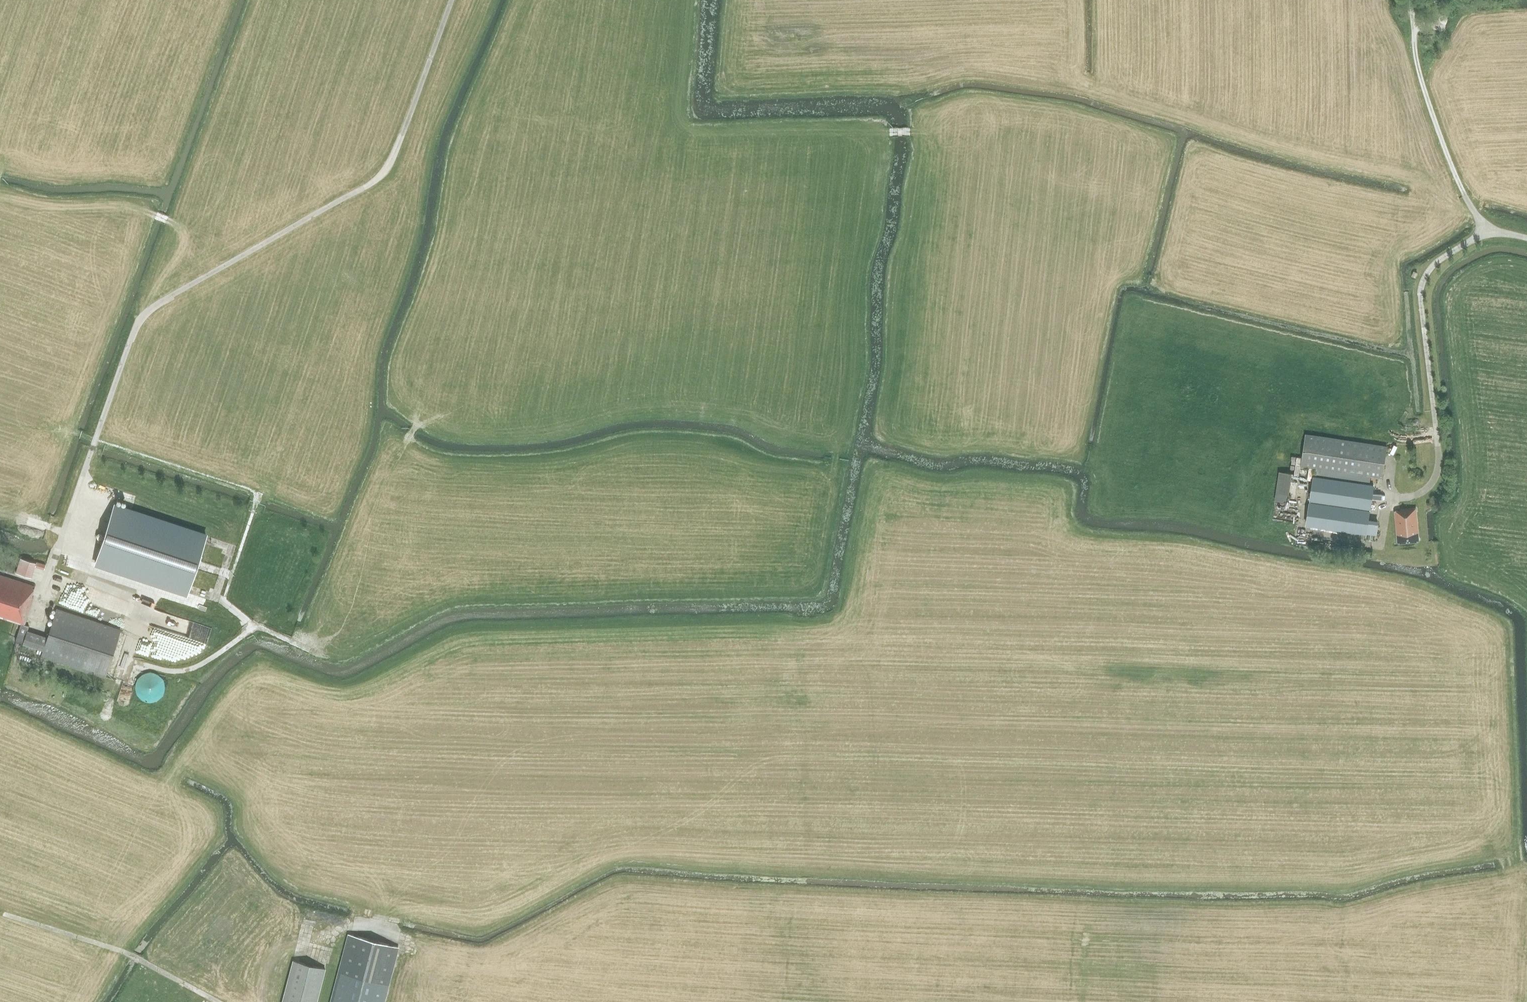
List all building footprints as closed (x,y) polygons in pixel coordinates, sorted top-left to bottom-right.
[(1315,468),(1314,476),(1309,508),(1307,524),(1376,534),(1378,518),(1357,515),(1357,511),(1356,511),(1356,506),(1365,508),(1368,484),(1370,476),(1382,478),(1387,445),(1305,433),(1300,466),(1315,468)] [(1292,474),(1279,471),(1276,491),(1289,493),(1292,474)] [(206,535),(114,505),(95,563),(187,592),(206,535)] [(1419,542),(1416,509),(1394,511),(1397,544),(1419,542)] [(15,572),(25,575),(31,577),(35,567),(44,570),(45,565),(36,562),(29,559),(29,560),(19,556),(15,572)] [(43,650),(41,656),(105,677),(120,629),(57,608),(47,637),(27,631),(29,626),(24,624),(33,596),(31,595),(34,586),(0,575),(0,617),(21,624),(15,641),(43,650)] [(183,634),(209,641),(214,625),(188,617),(183,634)] [(165,687),(165,686),(165,684),(164,683),(164,681),(163,680),(163,679),(162,678),(161,676),(160,675),(159,674),(157,674),(156,673),(155,673),(153,672),(152,672),(150,672),(149,672),(147,672),(146,672),(144,673),(143,674),(142,674),(140,675),(139,676),(138,677),(137,679),(137,680),(136,681),(136,683),(135,684),(135,686),(135,687),(135,689),(135,690),(136,691),(136,693),(137,694),(138,696),(139,697),(140,698),(141,699),(142,700),(145,701),(146,701),(148,702),(149,702),(151,702),(152,701),(154,701),(155,701),(157,700),(158,699),(159,698),(160,697),(161,696),(162,695),(163,694),(164,693),(164,691),(165,690),(165,688),(165,687)] [(398,947),(348,935),(331,1001),(384,1001),(398,947)] [(282,1001),(317,1001),(326,969),(293,960),(282,1001)]
